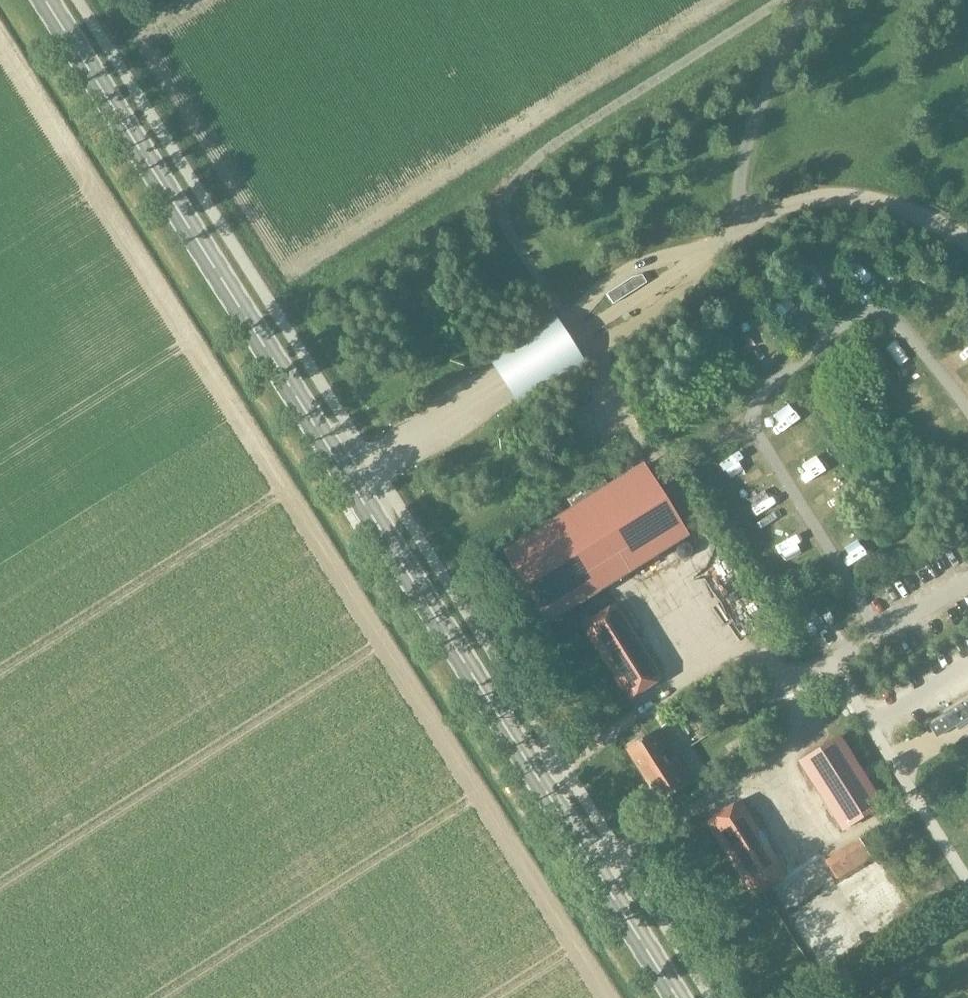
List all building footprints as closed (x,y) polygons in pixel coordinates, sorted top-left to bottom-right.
[(783,410),(766,419),(773,432),(790,423),(783,410)] [(507,552),(549,621),(686,537),(644,469),(588,503),(582,493),(569,501),(575,511),(507,552)] [(662,571),(677,568),(674,554),(659,557),(662,571)] [(820,598),(810,603),(816,616),(826,612),(820,598)] [(628,701),(663,679),(616,604),(581,626),(628,701)] [(967,718),(967,699),(928,724),(936,738),(967,718)] [(643,776),(666,761),(661,752),(670,746),(658,729),(626,749),(643,776)] [(883,803),(867,779),(840,737),(802,760),(845,828),(867,814),(883,803)] [(693,782),(681,765),(675,755),(666,761),(643,776),(660,803),(693,782)] [(739,799),(705,821),(753,897),(787,875),(739,799)] [(859,839),(825,861),(837,881),(871,859),(859,839)] [(673,856),(678,853),(674,847),(669,850),(673,856)]
